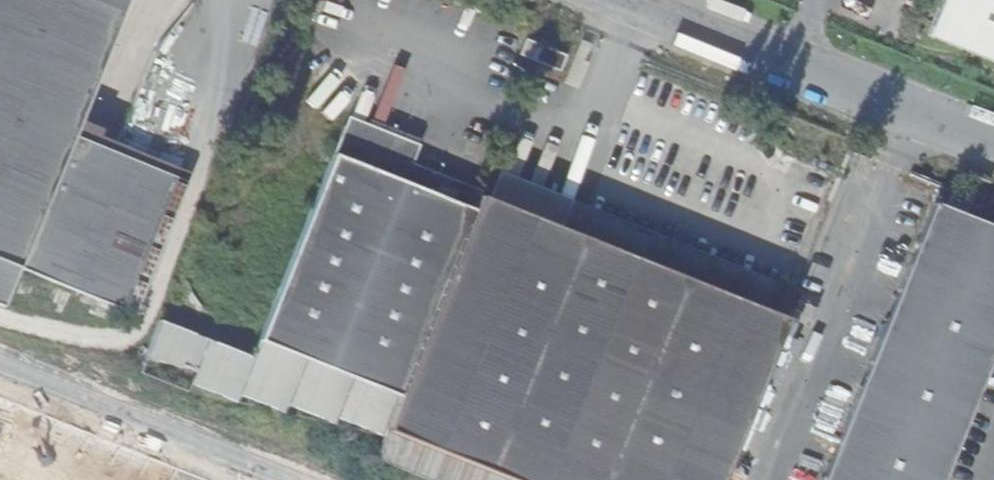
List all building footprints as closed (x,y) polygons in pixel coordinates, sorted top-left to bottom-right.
[(35,230),(20,269),(136,315),(189,182),(74,136),(130,0),(0,0),(0,214),(35,230)] [(933,27),(993,52),(993,0),(944,0),(933,27)] [(933,27),(929,38),(993,64),(993,52),(933,27)] [(516,57),(532,64),(539,46),(523,40),(516,57)] [(539,46),(532,64),(556,73),(563,56),(539,46)] [(158,321),(392,414),(478,199),(480,194),(315,129),(319,118),(249,90),(158,321)] [(478,199),(392,414),(382,439),(484,479),(719,479),(783,321),(478,199)] [(993,347),(993,230),(930,204),(820,479),(941,479),(993,347)] [(0,385),(0,479),(269,479),(0,385)]
